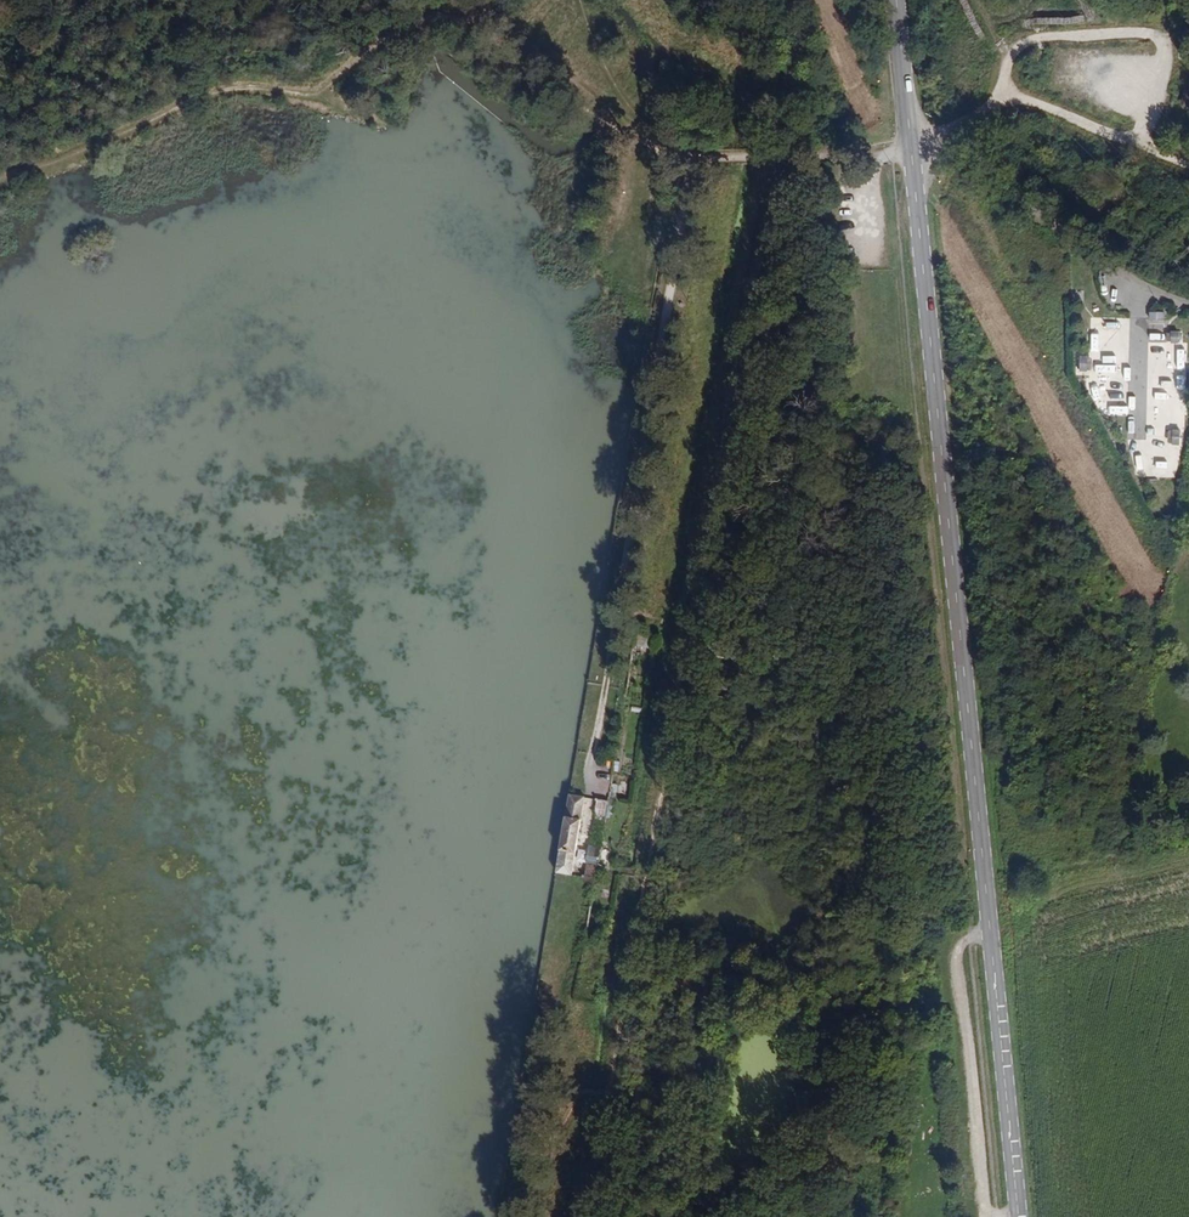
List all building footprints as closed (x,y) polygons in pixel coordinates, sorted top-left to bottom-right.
[(1149,322),(1164,322),(1164,312),(1149,312),(1149,322)] [(1090,318),(1093,370),(1128,368),(1127,349),(1107,351),(1105,331),(1111,331),(1110,317),(1090,318)] [(1180,329),(1171,329),(1171,343),(1179,343),(1180,329)] [(1090,356),(1081,356),(1081,370),(1090,370),(1090,356)] [(1174,382),(1182,383),(1184,367),(1176,366),(1174,382)] [(1106,415),(1126,416),(1126,407),(1107,406),(1106,415)] [(1182,430),(1173,430),(1173,444),(1182,444),(1182,430)] [(1170,454),(1168,465),(1176,466),(1178,455),(1170,454)] [(637,647),(650,648),(650,636),(637,635),(637,647)] [(603,781),(604,773),(595,772),(594,780),(603,781)] [(587,795),(570,792),(556,871),(573,875),(587,795)] [(586,879),(588,872),(579,871),(578,878),(586,879)]
